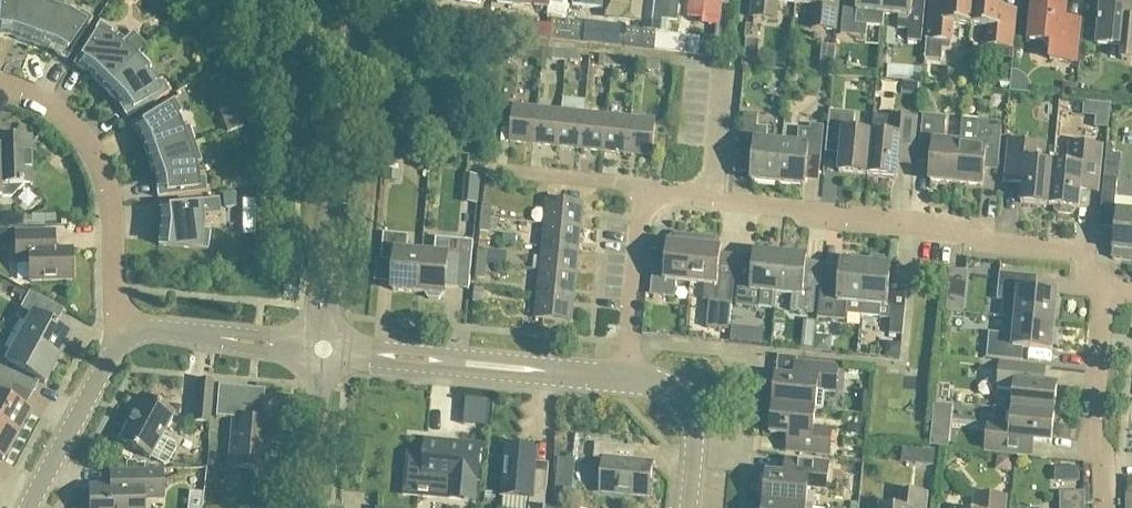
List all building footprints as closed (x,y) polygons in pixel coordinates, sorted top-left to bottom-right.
[(47,0),(0,0),(0,36),(11,37),(31,44),(47,0)] [(56,0),(47,0),(31,44),(52,51),(66,60),(93,18),(80,10),(75,18),(69,14),(63,12),(66,3),(56,0)] [(612,10),(642,14),(644,0),(614,0),(612,10)] [(656,15),(675,18),(677,0),(658,0),(656,15)] [(689,12),(706,13),(707,1),(722,2),(722,0),(690,0),(689,12)] [(795,0),(753,0),(751,17),(774,19),(776,1),(795,3),(795,0)] [(795,3),(814,5),(811,28),(835,30),(838,0),(795,0),(795,3)] [(884,0),(844,0),(841,34),(854,35),(866,36),(867,25),(868,12),(883,14),(884,0)] [(883,14),(899,15),(896,39),(921,41),(925,2),(911,1),(912,0),(884,0),(883,14)] [(924,58),(941,60),(942,51),(943,48),(950,49),(951,42),(953,23),(971,25),(973,0),(946,0),(946,1),(932,0),(930,0),(926,39),(924,58)] [(971,25),(990,27),(988,45),(1012,48),(1016,8),(1000,7),(1001,0),(973,0),(971,25)] [(1031,40),(1052,42),(1050,58),(1076,61),(1079,27),(1064,25),(1066,0),(1063,0),(1035,0),(1031,40)] [(1096,43),(1123,46),(1122,59),(1131,60),(1131,0),(1116,0),(1116,6),(1100,4),(1096,43)] [(567,20),(551,19),(549,39),(564,41),(567,20)] [(567,20),(564,41),(580,42),(582,22),(567,20)] [(103,88),(138,53),(125,40),(118,46),(113,41),(108,38),(112,30),(100,22),(73,64),(88,73),(103,88)] [(641,29),(626,27),(624,47),(639,49),(641,29)] [(657,30),(641,29),(639,49),(655,51),(657,30)] [(714,58),(716,37),(700,35),(698,56),(714,58)] [(532,57),(533,47),(520,45),(518,56),(532,57)] [(833,74),(836,46),(823,45),(820,73),(833,74)] [(566,61),(567,51),(544,48),(541,65),(546,65),(547,59),(566,61)] [(580,52),(567,51),(566,61),(578,62),(580,52)] [(138,53),(103,88),(118,103),(128,118),(170,92),(162,79),(154,84),(150,78),(145,73),(152,67),(138,53)] [(612,66),(613,56),(600,55),(599,64),(612,66)] [(613,56),(612,66),(625,68),(627,58),(613,56)] [(661,61),(647,60),(646,70),(659,71),(661,61)] [(1009,92),(1011,74),(1003,73),(1001,91),(1009,92)] [(918,98),(920,83),(903,82),(902,96),(918,98)] [(1062,87),(1062,96),(1075,98),(1076,84),(1067,84),(1062,87)] [(245,126),(232,90),(214,96),(227,132),(245,126)] [(561,110),(557,146),(580,149),(584,112),(585,99),(563,97),(562,110),(561,110)] [(149,160),(195,143),(189,125),(180,128),(178,122),(174,116),(182,111),(174,98),(132,125),(141,140),(149,160)] [(1107,105),(1090,103),(1088,129),(1105,130),(1107,105)] [(533,144),(537,108),(513,105),(509,141),(533,144)] [(561,110),(537,108),(533,144),(557,146),(561,110)] [(867,174),(872,133),(853,131),(855,113),(829,110),(826,144),(841,146),(839,172),(867,174)] [(607,115),(584,112),(580,149),(604,151),(607,115)] [(777,183),(782,142),(766,140),(767,127),(756,126),(757,115),(744,114),(740,153),(753,155),(750,181),(777,183)] [(607,115),(604,151),(627,153),(631,117),(607,115)] [(872,133),(867,174),(896,177),(899,151),(914,153),(917,119),(892,116),(874,115),(872,133)] [(956,183),(960,143),(944,142),(946,117),(922,115),(919,150),(932,151),(929,180),(956,183)] [(655,120),(631,117),(627,153),(651,156),(655,120)] [(960,143),(956,183),(982,185),(985,156),(998,158),(1002,122),(978,120),(975,145),(960,143)] [(797,143),(782,142),(777,183),(804,186),(807,160),(820,161),(824,126),(810,125),(809,129),(799,128),(797,143)] [(12,197),(23,185),(32,185),(31,137),(0,137),(0,197),(12,197)] [(1049,205),(1053,164),(1034,162),(1036,143),(1009,141),(1005,182),(1022,184),(1020,203),(1049,205)] [(1068,165),(1053,164),(1049,205),(1055,206),(1055,209),(1058,213),(1071,214),(1074,211),(1074,208),(1078,208),(1081,182),(1098,184),(1102,145),(1070,142),(1068,165)] [(202,161),(195,143),(149,160),(156,180),(158,197),(207,191),(205,176),(196,178),(195,171),(193,164),(202,161)] [(385,169),(384,180),(400,181),(400,170),(385,169)] [(1114,205),(1117,178),(1103,177),(1101,203),(1114,205)] [(234,195),(225,196),(226,211),(235,210),(234,195)] [(472,233),(472,197),(451,197),(450,215),(457,215),(456,233),(472,233)] [(161,222),(158,244),(208,250),(210,230),(201,229),(202,222),(201,216),(221,213),(219,198),(159,205),(161,222)] [(256,235),(257,200),(243,200),(243,235),(256,235)] [(548,200),(545,223),(581,227),(584,203),(548,200)] [(482,204),(481,217),(491,218),(492,204),(482,204)] [(1117,211),(1112,257),(1131,259),(1131,212),(1117,211)] [(491,218),(481,217),(480,230),(489,231),(491,218)] [(545,223),(543,247),(579,250),(581,227),(545,223)] [(30,281),(72,280),(71,249),(54,249),(54,231),(15,232),(16,261),(29,261),(30,281)] [(409,235),(397,234),(383,233),(381,260),(394,261),(392,290),(418,292),(422,252),(408,251),(409,235)] [(690,282),(695,236),(674,234),(671,238),(670,243),(668,243),(665,269),(653,268),(650,294),(674,297),(676,281),(690,282)] [(695,236),(690,282),(705,284),(703,300),(732,302),(734,276),(718,274),(720,248),(718,248),(718,242),(715,238),(695,236)] [(447,265),(471,267),(473,241),(435,238),(434,253),(422,252),(418,292),(426,293),(428,298),(439,299),(443,294),(445,295),(447,265)] [(543,247),(541,270),(577,274),(579,250),(543,247)] [(478,251),(476,279),(486,280),(488,252),(478,251)] [(776,292),(780,254),(754,251),(751,279),(739,278),(736,305),(759,307),(772,309),(774,292),(776,292)] [(780,254),(776,292),(793,294),(791,311),(813,313),(816,286),(803,285),(806,256),(780,254)] [(870,263),(866,262),(861,316),(879,318),(890,319),(889,333),(902,335),(905,308),(892,307),(887,306),(891,265),(887,264),(888,261),(885,258),(873,256),(870,259),(870,263)] [(861,316),(866,262),(841,260),(839,286),(820,284),(817,317),(836,319),(847,320),(848,314),(861,316)] [(577,274),(541,270),(538,294),(574,297),(577,274)] [(371,293),(382,293),(382,273),(371,272),(371,293)] [(1007,318),(1054,322),(1057,293),(1029,291),(1030,275),(999,272),(997,299),(1004,300),(1003,317),(1007,317),(1007,318)] [(475,288),(474,301),(483,302),(484,288),(475,288)] [(20,337),(58,358),(71,334),(55,326),(64,310),(29,291),(16,317),(27,323),(20,337)] [(574,297),(538,294),(536,317),(572,321),(574,297)] [(717,333),(718,313),(696,312),(695,332),(717,333)] [(1054,322),(1007,318),(1005,334),(989,332),(987,357),(1022,361),(1023,347),(1051,350),(1054,322)] [(814,349),(817,322),(804,320),(802,348),(814,349)] [(724,339),(747,341),(748,326),(724,325),(724,339)] [(17,386),(25,372),(44,383),(58,358),(20,337),(11,352),(0,346),(0,377),(17,386)] [(1000,363),(981,361),(980,367),(1000,369),(998,379),(997,390),(1007,391),(1014,391),(1012,409),(1054,414),(1056,385),(1031,382),(1032,366),(1000,363)] [(773,405),(815,409),(817,390),(835,392),(837,366),(803,363),(802,378),(776,376),(773,405)] [(0,377),(0,427),(16,436),(29,411),(2,397),(10,383),(17,386),(0,377)] [(197,379),(195,404),(194,421),(209,423),(211,405),(213,381),(197,379)] [(943,384),(942,397),(950,398),(951,385),(943,384)] [(218,386),(217,401),(216,416),(233,418),(229,467),(266,470),(270,420),(262,420),(264,390),(218,386)] [(167,438),(162,435),(174,413),(140,394),(129,414),(133,416),(119,441),(149,458),(150,457),(156,459),(164,464),(169,463),(177,448),(175,443),(167,438)] [(815,409),(773,405),(770,434),(796,436),(795,451),(829,455),(831,429),(813,427),(815,409)] [(1054,414),(1012,409),(1010,427),(987,425),(985,451),(1031,456),(1033,441),(1051,443),(1054,414)] [(0,427),(0,458),(3,460),(16,436),(0,427)] [(402,491),(475,497),(477,480),(479,480),(482,445),(420,439),(419,453),(401,451),(401,452),(406,453),(402,491)] [(649,496),(652,463),(622,460),(623,446),(595,443),(594,457),(603,458),(600,491),(649,496)] [(548,472),(534,471),(536,449),(507,447),(503,495),(530,498),(529,507),(545,507),(548,472)] [(997,454),(996,469),(1009,471),(1011,456),(997,454)] [(767,473),(764,502),(805,506),(807,487),(826,489),(828,464),(794,460),(793,475),(767,473)] [(142,495),(162,494),(162,498),(163,497),(162,469),(110,470),(111,486),(90,486),(90,507),(143,507),(142,495)] [(928,493),(901,490),(899,507),(927,507),(928,493)] [(1084,492),(1059,492),(1060,507),(1084,507),(1084,492)] [(1006,497),(975,494),(974,507),(1005,507),(1006,497)]
